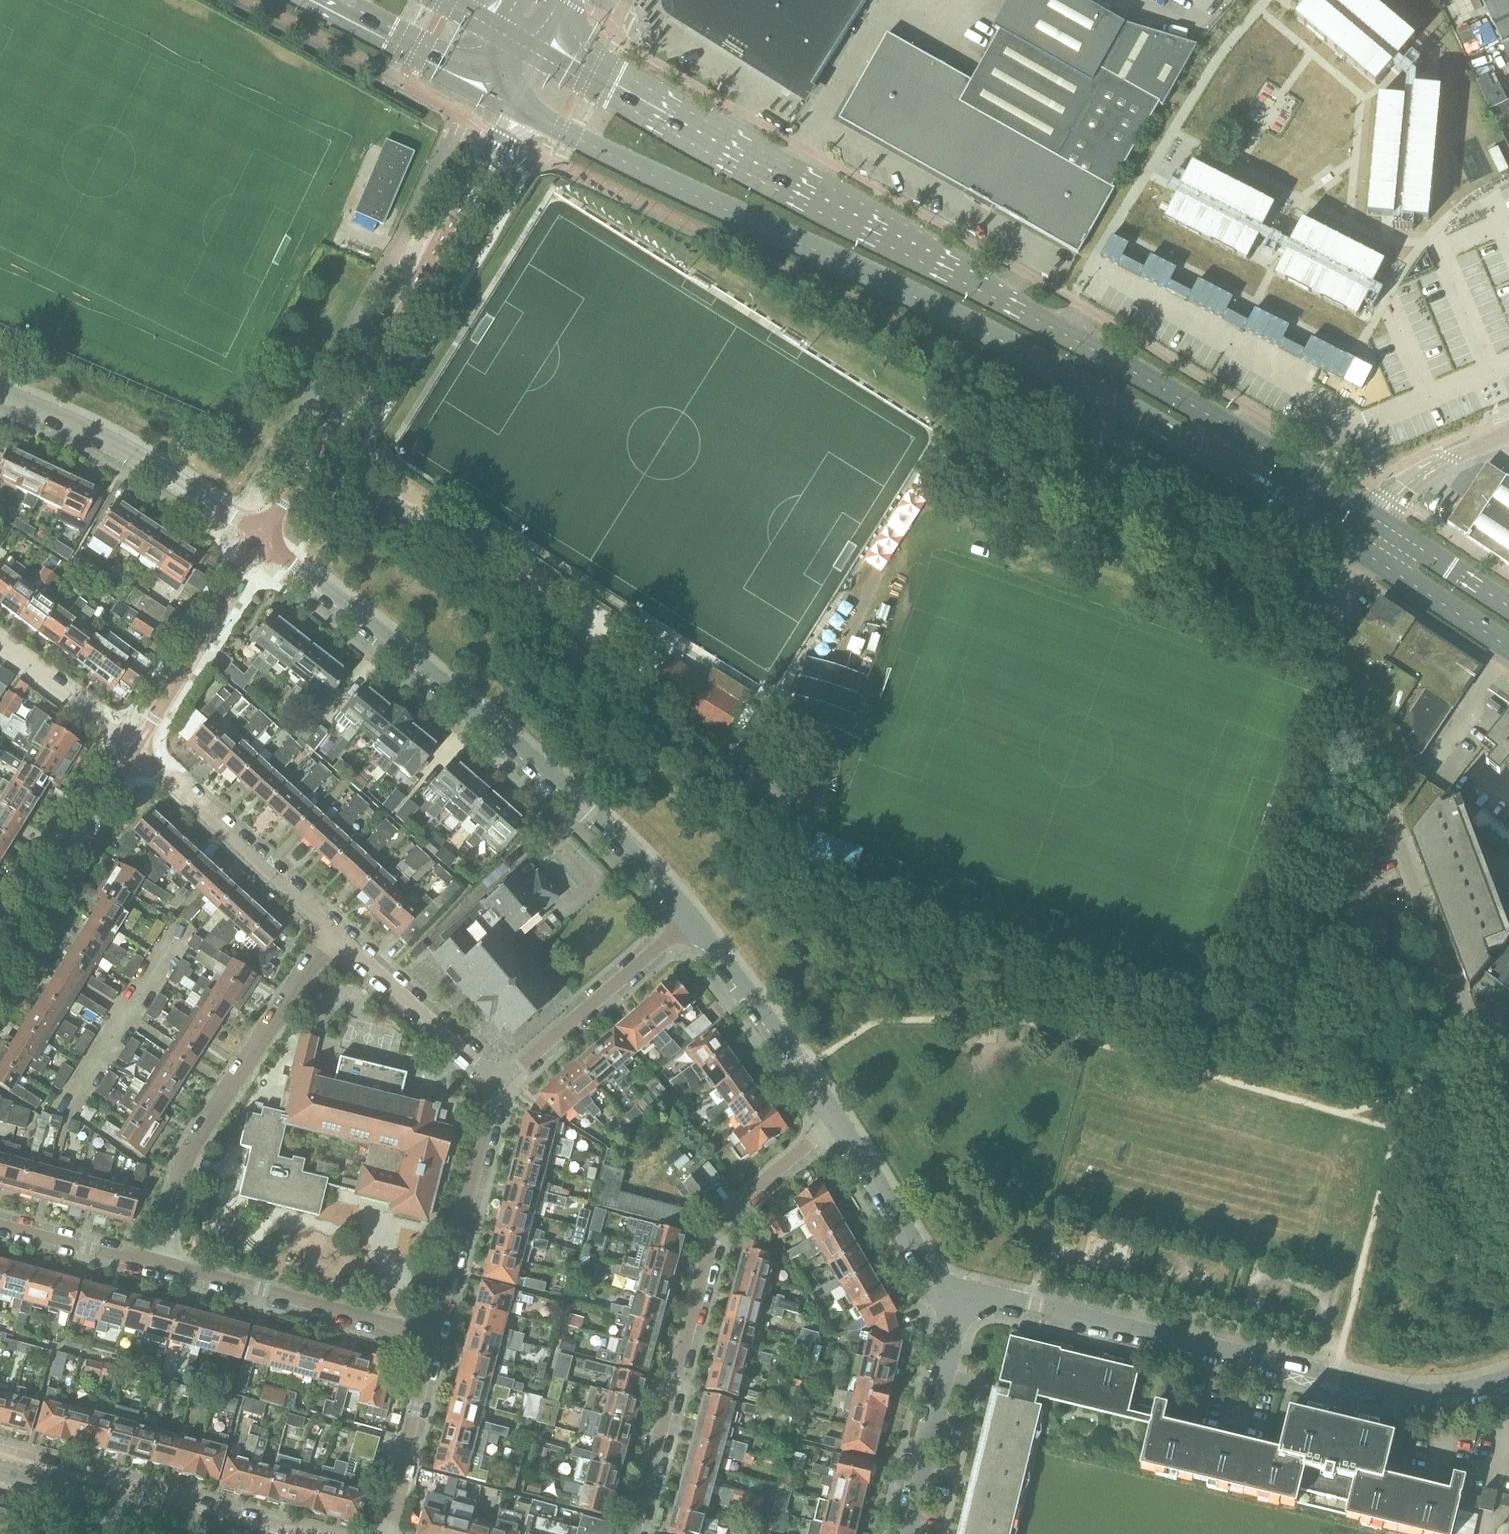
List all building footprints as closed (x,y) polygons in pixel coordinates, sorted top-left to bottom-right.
[(682,13),(678,19),(806,99),(868,0),(679,0),(682,13)] [(1198,46),(1126,24),(1083,0),(1010,0),(994,28),(1000,31),(972,81),(888,33),(840,119),(1079,253),(1116,188),(1115,188),(1117,184),(1115,182),(1159,104),(1164,106),(1198,46)] [(1296,16),(1377,84),(1394,64),(1318,0),(1309,0),(1296,16)] [(1399,58),(1416,37),(1372,0),(1331,0),(1399,58)] [(1503,45),(1508,57),(1508,0),(1482,0),(1503,45)] [(1486,78),(1478,82),(1476,83),(1490,110),(1491,109),(1506,102),(1498,87),(1492,90),(1486,78)] [(1415,85),(1403,217),(1429,219),(1442,87),(1415,85)] [(1380,95),(1369,214),(1395,216),(1406,97),(1380,95)] [(1506,102),(1491,109),(1497,123),(1508,117),(1508,100),(1506,102)] [(1498,147),(1489,152),(1500,173),(1508,169),(1498,147)] [(1193,162),(1181,186),(1264,228),(1276,204),(1193,162)] [(1178,193),(1165,217),(1248,259),(1260,235),(1178,193)] [(1303,218),(1291,242),(1374,284),(1386,261),(1303,218)] [(1113,236),(1102,257),(1363,391),(1374,369),(1313,338),(1306,351),(1284,340),(1291,327),(1256,309),(1250,322),(1228,311),(1235,298),(1200,280),(1193,293),(1171,282),(1178,269),(1152,256),(1145,268),(1124,257),(1130,245),(1113,236)] [(1288,249),(1275,273),(1358,315),(1370,291),(1288,249)] [(0,464),(0,481),(17,488),(30,459),(20,454),(22,452),(12,447),(10,450),(7,448),(0,464)] [(30,459),(17,488),(27,493),(22,504),(34,509),(39,499),(53,470),(30,459)] [(1487,466),(1448,524),(1468,537),(1467,538),(1508,566),(1508,480),(1487,466)] [(53,470),(39,499),(61,509),(75,480),(53,470)] [(61,509),(55,522),(84,535),(102,502),(94,498),(98,491),(95,490),(96,487),(86,482),(85,485),(75,480),(61,509)] [(117,502),(93,537),(114,552),(120,543),(120,542),(138,516),(128,509),(130,507),(121,501),(119,503),(117,502)] [(138,516),(120,542),(120,543),(140,556),(158,529),(138,516)] [(12,526),(23,533),(27,524),(17,518),(12,526)] [(27,524),(23,533),(30,538),(36,531),(27,524)] [(158,529),(140,556),(160,570),(178,543),(158,529)] [(160,570),(156,577),(177,591),(199,557),(197,555),(199,553),(189,547),(188,549),(178,543),(160,570)] [(73,554),(63,547),(58,555),(68,561),(73,554)] [(0,605),(19,579),(25,570),(16,563),(10,572),(0,565),(0,605)] [(102,570),(91,563),(84,573),(95,580),(102,570)] [(19,579),(0,605),(19,619),(38,593),(43,586),(52,573),(44,567),(31,585),(30,587),(19,579)] [(38,593),(19,619),(38,633),(57,607),(45,598),(46,596),(59,578),(52,573),(43,586),(38,593)] [(115,594),(120,587),(111,581),(106,588),(115,594)] [(125,602),(135,608),(144,595),(134,589),(125,602)] [(167,609),(144,595),(135,608),(158,623),(167,609)] [(57,607),(38,633),(56,647),(76,621),(86,607),(87,605),(80,599),(69,614),(68,616),(57,607)] [(110,612),(130,626),(138,614),(118,601),(110,612)] [(1416,773),(1410,760),(1422,755),(1452,709),(1453,710),(1481,668),(1414,623),(1415,622),(1401,613),(1400,614),(1382,601),(1368,621),(1344,655),(1412,837),(1446,795),(1414,774),(1416,773)] [(76,621),(56,647),(75,661),(94,635),(84,628),(86,625),(95,613),(86,607),(76,621)] [(149,638),(157,626),(138,614),(130,626),(149,638)] [(251,666),(258,671),(290,630),(282,624),(284,621),(275,614),(273,617),(271,615),(259,630),(256,628),(250,636),(253,638),(251,640),(263,650),(251,666)] [(290,630),(258,671),(263,675),(265,676),(277,662),(289,671),(311,643),(300,634),(299,636),(290,630)] [(94,635),(75,661),(95,675),(119,641),(109,634),(103,642),(94,635)] [(151,665),(119,641),(95,675),(127,699),(151,665)] [(296,686),(289,695),(290,697),(296,701),(328,660),(320,653),(322,651),(311,643),(289,671),(300,680),(295,686),(296,686)] [(596,661),(580,650),(574,659),(589,670),(596,661)] [(648,690),(725,738),(723,741),(734,753),(723,765),(781,817),(809,786),(751,734),(750,735),(734,725),(747,705),(707,680),(709,676),(699,670),(697,674),(669,657),(648,690)] [(296,701),(292,706),(300,712),(316,693),(327,701),(348,675),(345,673),(347,671),(338,664),(336,666),(328,660),(296,701)] [(232,665),(224,674),(243,690),(250,681),(244,675),(232,665)] [(258,671),(252,678),(258,682),(263,675),(258,671)] [(639,677),(635,682),(640,686),(644,680),(639,677)] [(347,731),(326,755),(333,762),(360,728),(381,702),(373,695),(375,693),(366,686),(364,688),(362,686),(341,712),(354,723),(347,731)] [(192,708),(176,726),(182,731),(179,734),(188,742),(187,743),(202,757),(223,734),(216,728),(232,709),(243,698),(236,692),(235,691),(231,696),(224,689),(218,696),(216,695),(199,714),(192,708)] [(13,740),(19,734),(30,741),(28,744),(41,752),(43,749),(70,766),(83,745),(80,743),(81,742),(73,737),(72,739),(58,730),(60,727),(35,710),(26,724),(23,724),(22,722),(11,715),(21,700),(10,693),(0,708),(0,732),(13,740)] [(381,702),(360,728),(378,743),(403,713),(392,705),(389,708),(381,702)] [(223,734),(202,757),(216,770),(265,717),(259,711),(237,734),(229,726),(223,734)] [(379,743),(374,749),(382,755),(375,765),(385,773),(418,732),(411,726),(414,722),(403,713),(378,743),(379,743)] [(1501,777),(1508,766),(1508,716),(1485,745),(1497,754),(1487,766),(1501,777)] [(265,717),(216,770),(220,773),(226,767),(238,778),(265,748),(256,740),(272,723),(265,717)] [(304,744),(318,727),(307,718),(294,735),(304,744)] [(318,727),(304,744),(314,752),(328,735),(318,727)] [(418,732),(385,773),(392,778),(400,769),(412,779),(419,771),(421,772),(427,765),(425,763),(437,748),(435,746),(437,744),(428,737),(426,739),(418,732)] [(13,740),(12,743),(28,753),(21,764),(23,765),(30,769),(49,782),(48,782),(51,784),(52,783),(56,786),(70,766),(43,749),(41,752),(28,744),(30,741),(19,734),(13,740)] [(265,748),(238,778),(252,791),(296,743),(290,738),(273,756),(265,748)] [(296,743),(252,791),(265,803),(285,783),(277,776),(302,749),(296,743)] [(0,757),(0,761),(13,769),(18,772),(11,784),(37,801),(48,782),(49,782),(30,769),(23,765),(21,764),(18,761),(3,752),(0,757)] [(342,776),(350,768),(340,759),(333,768),(342,776)] [(440,799),(427,814),(434,819),(444,808),(471,777),(463,770),(465,768),(457,760),(455,763),(452,761),(428,789),(440,799)] [(285,783),(265,803),(280,817),(325,768),(319,763),(317,765),(308,775),(307,774),(293,790),(285,783)] [(325,768),(280,817),(295,830),(302,823),(306,827),(311,820),(315,824),(322,816),(315,809),(306,802),(318,789),(331,774),(325,768)] [(355,773),(348,781),(361,792),(368,783),(355,773)] [(471,777),(444,808),(462,824),(468,817),(491,790),(481,781),(479,784),(471,777)] [(25,820),(37,801),(11,784),(3,780),(0,784),(0,805),(25,820)] [(392,814),(406,798),(395,789),(382,805),(392,814)] [(1450,789),(1446,795),(1412,837),(1470,991),(1492,964),(1485,947),(1506,939),(1462,823),(1461,823),(1458,815),(1465,813),(1461,801),(1459,795),(1450,789)] [(479,827),(466,842),(473,848),(479,840),(480,840),(507,808),(499,802),(501,799),(491,790),(468,817),(479,827)] [(302,823),(295,830),(303,837),(317,851),(363,801),(357,796),(331,824),(322,816),(315,824),(311,820),(306,827),(302,823)] [(1323,813),(1327,799),(1315,796),(1312,810),(1323,813)] [(408,800),(395,816),(405,824),(418,809),(408,800)] [(363,801),(317,851),(331,864),(351,843),(343,835),(351,826),(369,806),(363,801)] [(14,842),(21,831),(19,830),(25,820),(0,805),(0,833),(14,842)] [(507,808),(480,840),(498,856),(526,825),(524,823),(526,820),(517,813),(515,815),(507,808)] [(127,838),(115,855),(124,861),(138,841),(134,837),(136,835),(148,846),(168,824),(152,809),(127,838)] [(1471,822),(1505,850),(1508,845),(1508,831),(1482,809),(1471,822)] [(351,843),(331,864),(345,876),(392,826),(386,820),(367,840),(358,850),(354,845),(351,843)] [(147,862),(138,872),(148,878),(184,838),(168,824),(148,846),(160,857),(158,859),(154,856),(148,863),(147,862)] [(392,826),(345,876),(359,889),(379,868),(371,861),(398,831),(392,826)] [(5,852),(7,854),(14,842),(0,833),(0,860),(5,852)] [(148,878),(146,881),(154,886),(155,884),(169,869),(167,867),(169,865),(179,874),(200,852),(184,838),(148,878)] [(431,840),(430,839),(424,846),(434,855),(441,848),(431,840)] [(379,868),(359,889),(372,901),(366,907),(370,911),(403,875),(403,874),(409,868),(423,852),(416,846),(388,876),(385,874),(379,868)] [(449,868),(455,861),(441,848),(434,855),(449,868)] [(173,898),(167,905),(177,910),(196,889),(203,881),(206,884),(211,877),(214,880),(221,872),(216,867),(200,852),(179,874),(191,885),(189,888),(186,884),(173,898)] [(429,858),(423,852),(409,868),(415,873),(429,858)] [(116,862),(107,878),(132,894),(137,886),(167,905),(173,898),(154,886),(146,881),(116,862)] [(438,865),(432,872),(446,886),(453,879),(438,865)] [(470,868),(463,877),(472,884),(479,876),(470,868)] [(201,894),(181,916),(189,923),(202,908),(211,916),(217,908),(237,887),(221,872),(214,880),(211,877),(206,884),(203,881),(196,889),(201,894)] [(447,943),(433,955),(448,972),(446,973),(456,985),(458,984),(465,991),(463,993),(464,995),(466,993),(476,1004),(474,1006),(475,1008),(477,1006),(487,1018),(485,1019),(487,1021),(489,1019),(500,1032),(505,1027),(512,1035),(552,1001),(545,993),(550,988),(539,975),(541,974),(540,972),(538,974),(528,962),(530,960),(529,959),(527,960),(517,949),(519,947),(517,946),(515,947),(509,940),(558,898),(537,873),(523,885),(516,876),(474,911),(473,909),(442,935),(442,936),(442,937),(442,938),(447,943)] [(403,875),(370,911),(384,923),(405,901),(397,893),(405,884),(409,880),(403,875)] [(107,878),(96,895),(138,921),(143,914),(138,911),(127,904),(132,894),(107,878)] [(405,901),(384,923),(399,937),(407,945),(440,909),(441,909),(461,888),(454,881),(448,887),(439,897),(432,901),(426,896),(422,899),(421,900),(413,892),(405,901)] [(219,923),(203,941),(211,947),(253,901),(237,887),(217,908),(226,916),(219,923)] [(100,905),(93,917),(117,932),(122,923),(132,930),(138,921),(96,895),(93,900),(100,905)] [(253,901),(211,947),(219,952),(238,932),(234,929),(237,926),(249,937),(268,915),(253,901)] [(256,946),(242,961),(268,978),(275,968),(268,963),(279,951),(272,944),(284,930),(268,915),(249,937),(248,939),(256,946)] [(93,917),(81,935),(121,960),(126,952),(110,942),(117,932),(93,917)] [(151,929),(160,935),(166,925),(157,919),(155,921),(151,929)] [(144,940),(153,946),(160,935),(151,929),(145,938),(144,940)] [(81,935),(71,951),(96,966),(101,958),(116,968),(121,960),(81,935)] [(194,935),(187,946),(189,947),(197,952),(198,950),(205,954),(222,965),(216,974),(248,995),(259,978),(219,952),(211,947),(203,941),(194,935)] [(1485,974),(1508,991),(1508,944),(1485,974)] [(71,951),(61,968),(71,975),(68,980),(71,982),(68,988),(78,994),(85,983),(113,1001),(118,994),(90,976),(96,966),(71,951)] [(128,964),(137,970),(143,960),(134,954),(128,964)] [(181,960),(174,970),(184,976),(189,968),(190,966),(181,960)] [(137,970),(128,964),(121,975),(131,980),(137,970)] [(54,979),(44,995),(68,1010),(74,1001),(102,1019),(107,1012),(78,994),(68,988),(71,982),(68,980),(71,975),(61,968),(54,979)] [(174,970),(168,980),(178,986),(184,976),(174,970)] [(201,976),(195,985),(237,1012),(248,995),(216,974),(211,983),(201,976)] [(673,979),(654,995),(655,997),(656,997),(676,1020),(695,1004),(693,1002),(694,1000),(676,980),(675,981),(673,979)] [(195,985),(191,992),(201,998),(194,1008),(219,1024),(227,1011),(235,1015),(237,1012),(195,985)] [(169,1000),(159,994),(152,1004),(162,1010),(169,1000)] [(44,995),(33,1012),(72,1036),(77,1029),(62,1020),(68,1010),(44,995)] [(646,1005),(638,1012),(675,1056),(682,1050),(673,1040),(664,1030),(676,1020),(656,997),(655,997),(654,999),(651,998),(646,1002),(646,1005)] [(152,1004),(146,1014),(156,1020),(162,1010),(152,1004)] [(173,1008),(169,1015),(208,1040),(219,1024),(194,1008),(188,1018),(173,1008)] [(33,1012),(23,1029),(48,1045),(54,1034),(68,1043),(72,1036),(33,1012)] [(622,1026),(619,1028),(639,1052),(651,1041),(669,1062),(675,1056),(638,1012),(629,1020),(626,1020),(622,1023),(622,1026)] [(169,1015),(164,1022),(179,1032),(173,1042),(183,1048),(180,1053),(183,1056),(180,1061),(190,1068),(197,1057),(208,1040),(169,1015)] [(693,1040),(712,1025),(704,1015),(685,1031),(693,1040)] [(7,1038),(4,1041),(46,1067),(50,1060),(42,1054),(48,1045),(23,1029),(14,1042),(7,1038)] [(78,1040),(88,1046),(95,1036),(85,1029),(78,1040)] [(605,1040),(597,1047),(631,1087),(637,1081),(623,1065),(636,1055),(615,1031),(613,1033),(610,1033),(606,1037),(605,1040)] [(698,1062),(670,1082),(676,1090),(686,1082),(729,1051),(722,1042),(724,1041),(718,1033),(716,1034),(714,1031),(689,1049),(698,1062)] [(239,1197),(319,1216),(328,1179),(302,1172),(305,1160),(292,1157),(291,1160),(278,1157),(286,1123),(372,1144),(368,1161),(365,1161),(357,1194),(392,1203),(390,1212),(427,1221),(442,1161),(448,1163),(452,1144),(450,1143),(453,1129),(442,1127),(446,1112),(438,1110),(439,1106),(407,1098),(407,1100),(400,1098),(407,1072),(340,1055),(333,1084),(326,1082),(328,1075),(310,1070),(318,1038),(301,1034),(288,1090),(293,1091),(288,1114),(262,1107),(260,1116),(247,1113),(239,1146),(251,1148),(239,1197)] [(132,1038),(125,1048),(134,1054),(141,1044),(132,1038)] [(88,1046),(78,1040),(73,1048),(73,1049),(82,1055),(88,1046)] [(0,1049),(0,1062),(21,1075),(27,1066),(41,1075),(46,1067),(4,1041),(0,1049)] [(145,1052),(140,1059),(179,1085),(190,1068),(180,1061),(183,1056),(180,1053),(183,1048),(173,1042),(166,1052),(160,1062),(145,1052)] [(581,1061),(579,1063),(599,1086),(610,1076),(624,1093),(631,1087),(597,1047),(588,1055),(586,1054),(581,1058),(581,1061)] [(134,1054),(125,1048),(118,1059),(127,1065),(134,1054)] [(729,1051),(686,1082),(691,1089),(707,1078),(716,1090),(744,1069),(737,1059),(735,1060),(729,1051)] [(140,1059),(136,1066),(151,1075),(144,1086),(168,1101),(179,1085),(140,1059)] [(38,1109),(42,1102),(26,1092),(15,1085),(21,1075),(0,1062),(0,1086),(38,1109)] [(569,1071),(561,1079),(590,1112),(594,1118),(601,1112),(587,1096),(599,1086),(579,1063),(577,1065),(574,1064),(569,1068),(569,1071)] [(64,1064),(57,1075),(67,1080),(73,1070),(64,1064)] [(724,1101),(709,1113),(714,1120),(757,1090),(750,1081),(752,1079),(744,1069),(716,1090),(724,1101)] [(103,1081),(112,1087),(119,1078),(109,1071),(103,1081)] [(60,1091),(67,1080),(57,1075),(51,1084),(60,1091)] [(540,1099),(532,1110),(551,1117),(556,1110),(562,1118),(573,1108),(579,1116),(583,1118),(590,1112),(561,1079),(552,1086),(549,1086),(545,1090),(545,1092),(542,1094),(543,1095),(540,1099)] [(105,1099),(112,1087),(103,1081),(95,1092),(105,1099)] [(661,1085),(643,1101),(650,1109),(668,1093),(661,1085)] [(129,1089),(124,1096),(165,1123),(167,1119),(160,1114),(168,1101),(144,1086),(138,1095),(129,1089)] [(757,1090),(714,1120),(719,1127),(734,1116),(743,1128),(744,1129),(772,1108),(772,1107),(765,1097),(763,1099),(757,1090)] [(119,1103),(119,1104),(123,1107),(133,1114),(128,1122),(154,1139),(165,1123),(124,1096),(119,1103)] [(683,1099),(680,1101),(686,1110),(694,1104),(689,1098),(685,1097),(683,1099)] [(17,1127),(22,1108),(12,1106),(13,1102),(1,1099),(0,1104),(0,1122),(17,1127)] [(650,1109),(643,1101),(626,1116),(633,1124),(650,1109)] [(87,1105),(80,1115),(90,1122),(97,1111),(87,1105)] [(741,1144),(734,1150),(742,1161),(751,1154),(753,1155),(779,1137),(777,1134),(785,1128),(784,1126),(786,1124),(773,1107),(772,1107),(772,1108),(744,1129),(743,1128),(734,1134),(741,1144)] [(30,1110),(22,1108),(17,1127),(26,1129),(30,1110)] [(525,1127),(522,1138),(552,1146),(555,1134),(562,1136),(565,1125),(558,1122),(529,1114),(528,1117),(525,1119),(524,1124),(525,1127)] [(49,1127),(60,1130),(63,1118),(52,1115),(49,1127)] [(42,1142),(48,1121),(39,1119),(28,1161),(35,1162),(37,1154),(38,1154),(41,1144),(42,1144),(42,1142)] [(81,1123),(76,1122),(71,1120),(68,1133),(78,1135),(81,1123)] [(107,1122),(102,1130),(143,1156),(154,1139),(128,1122),(122,1132),(107,1122)] [(627,1134),(620,1125),(612,1132),(619,1141),(627,1134)] [(675,1150),(647,1170),(694,1203),(707,1194),(690,1169),(700,1162),(682,1135),(670,1143),(675,1150)] [(517,1150),(516,1156),(517,1158),(516,1161),(546,1169),(550,1154),(571,1159),(573,1151),(560,1148),(552,1146),(522,1138),(520,1149),(517,1150)] [(563,1139),(560,1148),(573,1151),(575,1142),(563,1139)] [(11,1144),(2,1141),(0,1148),(0,1186),(11,1144)] [(0,1186),(0,1187),(20,1193),(28,1165),(17,1163),(21,1146),(11,1144),(0,1186)] [(28,1165),(20,1193),(41,1198),(44,1188),(47,1189),(50,1181),(53,1182),(56,1172),(49,1170),(53,1155),(43,1152),(38,1168),(28,1165)] [(77,1178),(69,1206),(90,1211),(105,1155),(96,1152),(91,1169),(88,1181),(77,1178)] [(105,1155),(90,1211),(110,1217),(118,1188),(102,1184),(103,1180),(108,1182),(114,1157),(105,1155)] [(44,1188),(41,1198),(48,1200),(69,1206),(77,1178),(66,1175),(70,1160),(60,1157),(56,1172),(53,1182),(50,1181),(47,1189),(44,1188)] [(513,1173),(510,1184),(561,1197),(563,1189),(542,1183),(546,1169),(516,1161),(516,1163),(513,1165),(512,1171),(513,1173)] [(118,1188),(110,1217),(131,1222),(146,1166),(137,1164),(130,1187),(135,1189),(134,1192),(118,1188)] [(598,1169),(590,1167),(587,1178),(596,1181),(598,1169)] [(631,1200),(627,1214),(658,1222),(661,1210),(690,1218),(694,1203),(647,1170),(638,1203),(631,1200)] [(505,1196),(504,1202),(505,1205),(504,1207),(534,1215),(538,1201),(540,1201),(570,1210),(572,1200),(568,1199),(569,1199),(561,1197),(510,1184),(508,1195),(505,1196)] [(769,1216),(767,1218),(779,1239),(808,1223),(836,1206),(824,1185),(819,1189),(818,1187),(800,1197),(801,1199),(795,1202),(799,1209),(783,1218),(779,1211),(777,1212),(776,1210),(768,1215),(769,1216)] [(814,1237),(787,1253),(791,1260),(801,1254),(801,1255),(846,1229),(841,1219),(843,1218),(837,1207),(836,1206),(808,1223),(815,1236),(814,1237)] [(501,1219),(498,1230),(540,1241),(541,1240),(542,1233),(530,1229),(534,1215),(504,1207),(504,1210),(501,1211),(500,1217),(501,1219)] [(577,1226),(588,1229),(592,1212),(582,1210),(577,1226)] [(631,1218),(628,1228),(638,1230),(635,1245),(641,1247),(682,1258),(685,1246),(683,1245),(686,1234),(631,1218)] [(593,1220),(589,1232),(591,1233),(601,1235),(605,1224),(593,1220)] [(588,1229),(577,1226),(573,1243),(583,1246),(588,1229)] [(742,1261),(738,1273),(769,1282),(774,1265),(772,1265),(773,1261),(768,1259),(769,1255),(760,1253),(762,1245),(772,1236),(766,1226),(749,1242),(744,1261),(742,1261)] [(846,1229),(801,1255),(806,1262),(822,1253),(824,1252),(832,1265),(860,1248),(854,1237),(852,1238),(846,1229)] [(493,1243),(492,1248),(493,1251),(493,1253),(522,1261),(529,1262),(532,1252),(535,1249),(547,1251),(549,1242),(541,1240),(540,1241),(498,1230),(496,1241),(493,1243)] [(591,1233),(588,1244),(604,1249),(607,1237),(601,1235),(591,1233)] [(625,1257),(623,1266),(673,1280),(676,1269),(678,1270),(682,1258),(641,1247),(637,1261),(625,1257)] [(839,1277),(810,1294),(815,1302),(831,1293),(870,1270),(865,1260),(867,1259),(860,1248),(832,1265),(839,1277)] [(489,1266),(486,1277),(516,1285),(522,1261),(493,1253),(492,1256),(489,1257),(488,1263),(489,1266)] [(580,1261),(576,1279),(594,1284),(599,1266),(589,1263),(591,1257),(581,1255),(579,1261),(580,1261)] [(0,1292),(0,1295),(15,1299),(9,1320),(7,1327),(15,1329),(31,1270),(20,1267),(18,1264),(13,1263),(10,1264),(8,1263),(0,1292)] [(623,1266),(620,1275),(642,1280),(638,1295),(669,1304),(673,1292),(670,1291),(673,1280),(623,1266)] [(15,1329),(14,1332),(22,1334),(27,1315),(30,1316),(32,1304),(46,1307),(55,1276),(52,1275),(50,1273),(45,1271),(43,1273),(31,1270),(15,1329)] [(870,1270),(831,1293),(836,1301),(849,1294),(855,1305),(884,1289),(878,1278),(876,1279),(870,1270)] [(737,1286),(734,1297),(785,1310),(799,1314),(801,1305),(766,1295),(769,1282),(738,1273),(735,1285),(737,1286)] [(55,1276),(46,1307),(70,1314),(78,1282),(66,1279),(65,1277),(60,1275),(57,1277),(55,1276)] [(526,1279),(524,1287),(537,1290),(545,1292),(547,1283),(539,1281),(527,1278),(526,1279)] [(479,1296),(478,1302),(479,1304),(479,1307),(508,1315),(512,1300),(521,1303),(521,1302),(533,1305),(535,1296),(485,1283),(482,1295),(479,1296)] [(83,1284),(73,1324),(83,1326),(85,1318),(99,1321),(108,1290),(104,1289),(103,1287),(98,1285),(95,1287),(83,1284)] [(884,1289),(855,1305),(867,1327),(868,1327),(876,1322),(877,1327),(896,1316),(895,1312),(897,1310),(884,1289)] [(108,1290),(99,1321),(123,1328),(131,1296),(128,1296),(126,1293),(121,1292),(119,1293),(108,1290)] [(612,1303),(610,1312),(661,1326),(664,1315),(666,1316),(669,1304),(638,1295),(634,1309),(612,1303)] [(131,1296),(123,1328),(137,1331),(133,1347),(142,1349),(143,1344),(154,1303),(143,1300),(141,1297),(136,1296),(133,1297),(131,1296)] [(729,1307),(726,1319),(757,1328),(761,1312),(783,1318),(785,1310),(734,1297),(731,1308),(729,1307)] [(154,1303),(143,1344),(152,1347),(153,1343),(167,1347),(169,1340),(177,1309),(175,1308),(173,1306),(168,1304),(165,1306),(154,1303)] [(475,1319),(473,1330),(523,1343),(525,1335),(504,1329),(508,1315),(479,1307),(478,1309),(476,1311),(474,1317),(475,1319)] [(833,1318),(827,1307),(818,1313),(824,1323),(833,1318)] [(177,1309),(169,1340),(185,1344),(184,1345),(178,1368),(186,1370),(187,1368),(186,1367),(200,1315),(189,1312),(188,1310),(182,1308),(180,1310),(177,1309)] [(610,1312),(608,1321),(628,1327),(624,1341),(657,1350),(660,1338),(658,1337),(661,1326),(610,1312)] [(571,1314),(568,1326),(582,1330),(585,1317),(571,1314)] [(200,1315),(186,1367),(187,1368),(194,1370),(200,1349),(215,1353),(224,1321),(221,1321),(220,1318),(214,1317),(212,1318),(200,1315)] [(871,1333),(865,1357),(899,1365),(902,1352),(899,1352),(902,1340),(896,1316),(877,1327),(879,1335),(871,1333)] [(725,1332),(722,1343),(752,1351),(760,1353),(763,1345),(754,1342),(757,1328),(726,1319),(723,1331),(725,1332)] [(224,1321),(215,1353),(240,1359),(248,1328),(236,1325),(235,1322),(229,1321),(227,1322),(224,1321)] [(844,1327),(841,1333),(841,1334),(849,1333),(861,1331),(856,1321),(844,1327)] [(241,1370),(236,1391),(245,1394),(254,1363),(271,1368),(279,1336),(275,1335),(275,1333),(265,1330),(265,1332),(253,1329),(242,1370),(241,1370)] [(467,1342),(466,1348),(467,1351),(467,1353),(495,1361),(499,1346),(537,1355),(538,1347),(523,1343),(473,1330),(470,1341),(467,1342)] [(849,1333),(848,1338),(860,1341),(863,1332),(863,1330),(861,1331),(849,1333)] [(57,1332),(54,1343),(60,1344),(63,1342),(65,1334),(57,1332)] [(279,1336),(271,1368),(293,1374),(301,1342),(289,1339),(288,1336),(282,1335),(280,1336),(279,1336)] [(600,1349),(597,1359),(648,1373),(651,1362),(653,1362),(657,1350),(624,1341),(611,1337),(607,1352),(600,1349)] [(1005,1360),(1000,1382),(1012,1385),(1008,1398),(998,1396),(965,1533),(1012,1533),(1042,1406),(1036,1405),(1039,1391),(1129,1413),(1139,1370),(1061,1351),(1061,1349),(1011,1337),(1005,1360)] [(75,1338),(72,1348),(94,1354),(96,1344),(75,1338)] [(794,1356),(808,1362),(813,1343),(798,1338),(794,1356)] [(565,1339),(562,1350),(575,1353),(577,1342),(565,1339)] [(17,1353),(28,1356),(31,1346),(19,1342),(17,1353)] [(301,1342),(293,1374),(315,1380),(324,1348),(321,1347),(320,1345),(314,1343),(312,1345),(301,1342)] [(717,1353),(714,1365),(746,1374),(752,1351),(722,1343),(719,1354),(717,1353)] [(116,1349),(96,1344),(94,1354),(114,1359),(116,1350),(116,1349)] [(43,1349),(31,1346),(28,1356),(40,1359),(43,1349)] [(324,1348),(315,1380),(338,1386),(346,1354),(336,1351),(335,1349),(329,1347),(327,1349),(324,1348)] [(116,1350),(114,1359),(131,1363),(133,1355),(116,1350)] [(54,1365),(51,1376),(53,1377),(60,1379),(63,1368),(67,1355),(57,1352),(54,1365)] [(464,1365),(461,1376),(511,1389),(513,1382),(513,1381),(492,1375),(495,1361),(467,1353),(466,1356),(464,1357),(462,1363),(464,1365)] [(759,1357),(758,1362),(770,1365),(773,1356),(760,1353),(759,1357)] [(334,1402),(330,1417),(340,1419),(349,1388),(362,1392),(371,1359),(359,1355),(359,1357),(346,1354),(338,1386),(334,1402)] [(140,1355),(136,1369),(140,1370),(147,1372),(151,1358),(140,1355)] [(856,1356),(850,1377),(852,1377),(860,1379),(860,1380),(891,1388),(891,1387),(893,1377),(896,1377),(899,1365),(865,1357),(865,1358),(856,1356)] [(362,1392),(359,1403),(369,1406),(367,1414),(385,1419),(390,1400),(382,1398),(384,1391),(387,1389),(388,1384),(387,1381),(392,1362),(371,1357),(371,1359),(362,1392)] [(100,1378),(101,1375),(103,1364),(81,1359),(80,1364),(85,1366),(84,1373),(100,1378)] [(597,1363),(594,1372),(615,1377),(611,1393),(643,1401),(646,1389),(644,1389),(647,1377),(597,1363)] [(103,1364),(101,1375),(116,1379),(119,1368),(103,1364)] [(713,1378),(709,1390),(739,1398),(746,1374),(714,1365),(710,1377),(713,1378)] [(146,1384),(147,1384),(150,1372),(147,1372),(140,1370),(137,1382),(146,1384)] [(163,1376),(150,1372),(147,1384),(160,1388),(163,1376)] [(236,1376),(224,1373),(221,1387),(232,1390),(236,1376)] [(456,1389),(454,1394),(455,1397),(455,1399),(484,1407),(485,1407),(497,1410),(500,1399),(505,1401),(509,1398),(511,1389),(461,1376),(458,1387),(456,1389)] [(564,1381),(554,1378),(551,1389),(562,1392),(564,1381)] [(836,1389),(834,1398),(885,1410),(885,1411),(888,1412),(894,1388),(891,1387),(891,1388),(860,1380),(856,1394),(836,1389)] [(513,1382),(511,1389),(512,1390),(523,1392),(525,1385),(513,1382)] [(191,1398),(194,1389),(180,1385),(178,1394),(191,1398)] [(267,1403),(284,1408),(289,1392),(264,1385),(259,1401),(259,1402),(266,1404),(267,1403)] [(14,1399),(6,1429),(16,1432),(18,1434),(23,1435),(26,1434),(29,1435),(37,1404),(26,1401),(29,1390),(18,1387),(14,1399)] [(48,1389),(37,1431),(44,1433),(44,1436),(47,1437),(49,1439),(54,1440),(57,1439),(59,1440),(68,1406),(55,1403),(58,1392),(48,1389)] [(194,1389),(191,1398),(203,1401),(205,1392),(194,1389)] [(749,1390),(747,1400),(760,1403),(763,1394),(749,1390)] [(297,1394),(289,1392),(284,1408),(292,1410),(297,1394)] [(587,1402),(585,1410),(634,1424),(637,1413),(640,1413),(643,1401),(611,1393),(607,1407),(587,1402)] [(530,1394),(524,1417),(538,1421),(541,1412),(544,1399),(544,1398),(534,1395),(530,1394)] [(703,1405),(700,1417),(732,1425),(736,1410),(744,1413),(747,1404),(708,1394),(705,1405),(703,1405)] [(6,1429),(14,1399),(0,1395),(0,1427),(6,1429)] [(238,1400),(227,1398),(224,1410),(235,1412),(238,1400)] [(242,1411),(262,1417),(266,1404),(259,1402),(259,1401),(246,1398),(242,1411)] [(834,1398),(832,1407),(852,1412),(848,1426),(882,1434),(885,1422),(883,1421),(885,1411),(885,1410),(834,1398)] [(452,1412),(449,1422),(501,1436),(508,1437),(510,1429),(503,1427),(481,1422),(480,1421),(484,1407),(455,1399),(454,1402),(452,1403),(450,1409),(452,1412)] [(334,1402),(333,1402),(325,1400),(322,1414),(330,1417),(334,1402)] [(1484,1489),(1482,1497),(1463,1493),(1467,1476),(1455,1473),(1450,1491),(1386,1475),(1396,1433),(1291,1407),(1282,1442),(1281,1449),(1164,1420),(1168,1404),(1156,1401),(1141,1466),(1346,1515),(1423,1533),(1453,1533),(1460,1504),(1494,1512),(1497,1505),(1508,1508),(1508,1495),(1484,1489)] [(747,1404),(744,1413),(757,1416),(759,1407),(747,1404)] [(68,1406),(59,1440),(61,1441),(63,1443),(69,1444),(71,1443),(74,1444),(75,1441),(82,1443),(90,1412),(68,1406)] [(113,1418),(105,1449),(107,1450),(109,1452),(114,1453),(117,1453),(127,1455),(138,1415),(139,1413),(116,1406),(113,1418)] [(585,1410),(583,1419),(591,1421),(587,1437),(598,1440),(598,1439),(630,1447),(634,1435),(632,1435),(634,1424),(585,1410)] [(90,1412),(82,1443),(92,1446),(94,1448),(100,1449),(103,1449),(105,1449),(113,1418),(90,1412)] [(302,1429),(305,1418),(288,1414),(286,1425),(302,1429)] [(138,1415),(127,1455),(137,1458),(139,1460),(144,1461),(147,1461),(149,1461),(158,1430),(144,1427),(147,1417),(138,1415)] [(699,1429),(696,1440),(746,1454),(747,1454),(749,1445),(728,1439),(732,1425),(700,1417),(697,1429),(699,1429)] [(527,1421),(525,1430),(531,1431),(533,1422),(527,1421)] [(444,1435),(442,1441),(444,1443),(443,1445),(484,1456),(488,1443),(498,1446),(501,1436),(449,1422),(446,1433),(444,1435)] [(823,1444),(823,1445),(874,1458),(877,1446),(879,1447),(882,1434),(848,1426),(845,1441),(825,1436),(823,1444)] [(158,1430),(149,1461),(152,1462),(154,1464),(159,1465),(162,1464),(172,1467),(180,1436),(158,1430)] [(356,1432),(353,1443),(377,1450),(380,1438),(356,1432)] [(202,1442),(193,1476),(196,1477),(198,1479),(203,1480),(206,1479),(209,1480),(209,1477),(217,1479),(229,1437),(220,1434),(217,1446),(202,1442)] [(229,1455),(221,1486),(224,1487),(223,1490),(233,1492),(234,1490),(244,1493),(259,1438),(249,1435),(246,1446),(247,1446),(244,1459),(229,1455)] [(180,1436),(172,1467),(179,1469),(178,1472),(181,1473),(183,1475),(188,1476),(191,1475),(193,1476),(202,1442),(180,1436)] [(259,1438),(244,1493),(254,1495),(256,1497),(261,1499),(264,1498),(266,1499),(275,1467),(261,1464),(268,1440),(259,1438)] [(574,1447),(572,1456),(580,1459),(580,1458),(622,1470),(625,1459),(627,1460),(630,1447),(598,1439),(598,1440),(594,1453),(574,1447)] [(691,1451),(687,1463),(719,1471),(723,1457),(724,1457),(744,1462),(744,1463),(753,1465),(756,1456),(747,1454),(746,1454),(696,1440),(693,1451),(691,1451)] [(377,1450),(353,1443),(350,1455),(374,1462),(377,1450)] [(440,1458),(437,1469),(467,1477),(466,1477),(487,1483),(493,1459),(484,1456),(443,1445),(442,1448),(440,1448),(438,1457),(440,1458)] [(300,1461),(289,1505),(299,1507),(301,1510),(306,1511),(309,1510),(311,1511),(319,1480),(306,1476),(312,1453),(303,1450),(300,1461)] [(523,1467),(526,1454),(514,1451),(510,1463),(523,1467)] [(813,1472),(813,1473),(824,1476),(867,1486),(867,1487),(870,1488),(876,1463),(835,1453),(831,1468),(815,1464),(813,1472)] [(275,1467),(266,1499),(269,1499),(268,1502),(278,1504),(279,1502),(289,1505),(300,1461),(278,1455),(275,1467)] [(580,1459),(574,1481),(586,1485),(589,1486),(618,1493),(621,1481),(619,1481),(622,1470),(580,1458),(580,1459)] [(546,1462),(533,1459),(530,1470),(543,1473),(546,1462)] [(319,1480),(311,1511),(314,1511),(316,1513),(321,1515),(324,1514),(334,1517),(345,1473),(346,1473),(348,1465),(336,1462),(334,1470),(323,1467),(319,1480)] [(686,1475),(683,1486),(713,1494),(719,1471),(687,1463),(684,1475),(686,1475)] [(779,1488),(780,1488),(789,1490),(794,1474),(784,1472),(779,1488)] [(345,1473),(334,1517),(344,1519),(346,1522),(351,1523),(354,1522),(357,1523),(357,1521),(359,1519),(358,1517),(365,1492),(351,1488),(355,1475),(346,1473),(345,1473)] [(420,1533),(445,1533),(460,1480),(436,1473),(431,1489),(447,1493),(441,1514),(426,1510),(426,1512),(423,1513),(421,1519),(423,1522),(420,1533)] [(824,1476),(822,1485),(834,1488),(831,1501),(830,1502),(863,1510),(866,1498),(864,1497),(867,1487),(867,1486),(824,1476)] [(506,1488),(516,1490),(519,1480),(509,1478),(506,1488)] [(473,1523),(478,1502),(467,1499),(469,1493),(465,1492),(468,1482),(460,1480),(445,1533),(470,1533),(473,1523)] [(540,1494),(543,1486),(531,1482),(528,1491),(540,1494)] [(560,1503),(609,1517),(613,1505),(615,1506),(618,1493),(589,1486),(585,1500),(576,1497),(575,1498),(563,1494),(560,1503)] [(678,1497),(675,1509),(707,1517),(713,1494),(683,1486),(680,1497),(678,1497)] [(724,1488),(721,1497),(734,1500),(736,1491),(724,1488)] [(751,1494),(748,1504),(762,1508),(764,1497),(751,1494)] [(734,1500),(721,1497),(719,1505),(732,1508),(734,1500)] [(821,1498),(815,1522),(855,1532),(858,1522),(860,1522),(863,1510),(830,1502),(831,1501),(821,1498)] [(524,1533),(554,1533),(557,1523),(554,1522),(558,1508),(558,1507),(533,1500),(532,1506),(524,1533)] [(532,1506),(517,1502),(514,1512),(501,1509),(496,1529),(495,1533),(524,1533),(532,1506)] [(776,1504),(774,1511),(778,1512),(786,1515),(788,1507),(776,1504)] [(671,1533),(675,1533),(716,1533),(719,1521),(707,1517),(675,1509),(672,1521),(674,1522),(671,1533)] [(1479,1515),(1460,1511),(1454,1533),(1475,1533),(1479,1515)] [(778,1512),(772,1531),(785,1533),(790,1516),(786,1515),(778,1512)] [(580,1533),(612,1533),(615,1524),(583,1516),(580,1529),(581,1529),(580,1533)] [(809,1533),(855,1533),(855,1532),(815,1522),(812,1522),(809,1533)] [(470,1533),(495,1533),(496,1529),(487,1526),(473,1523),(470,1533)] [(554,1533),(580,1533),(581,1529),(580,1529),(557,1523),(554,1533)] [(1508,1523),(1507,1523),(1505,1523),(1503,1523),(1502,1524),(1500,1525),(1498,1526),(1497,1527),(1496,1529),(1496,1531),(1495,1532),(1495,1533),(1508,1533),(1508,1523)]
